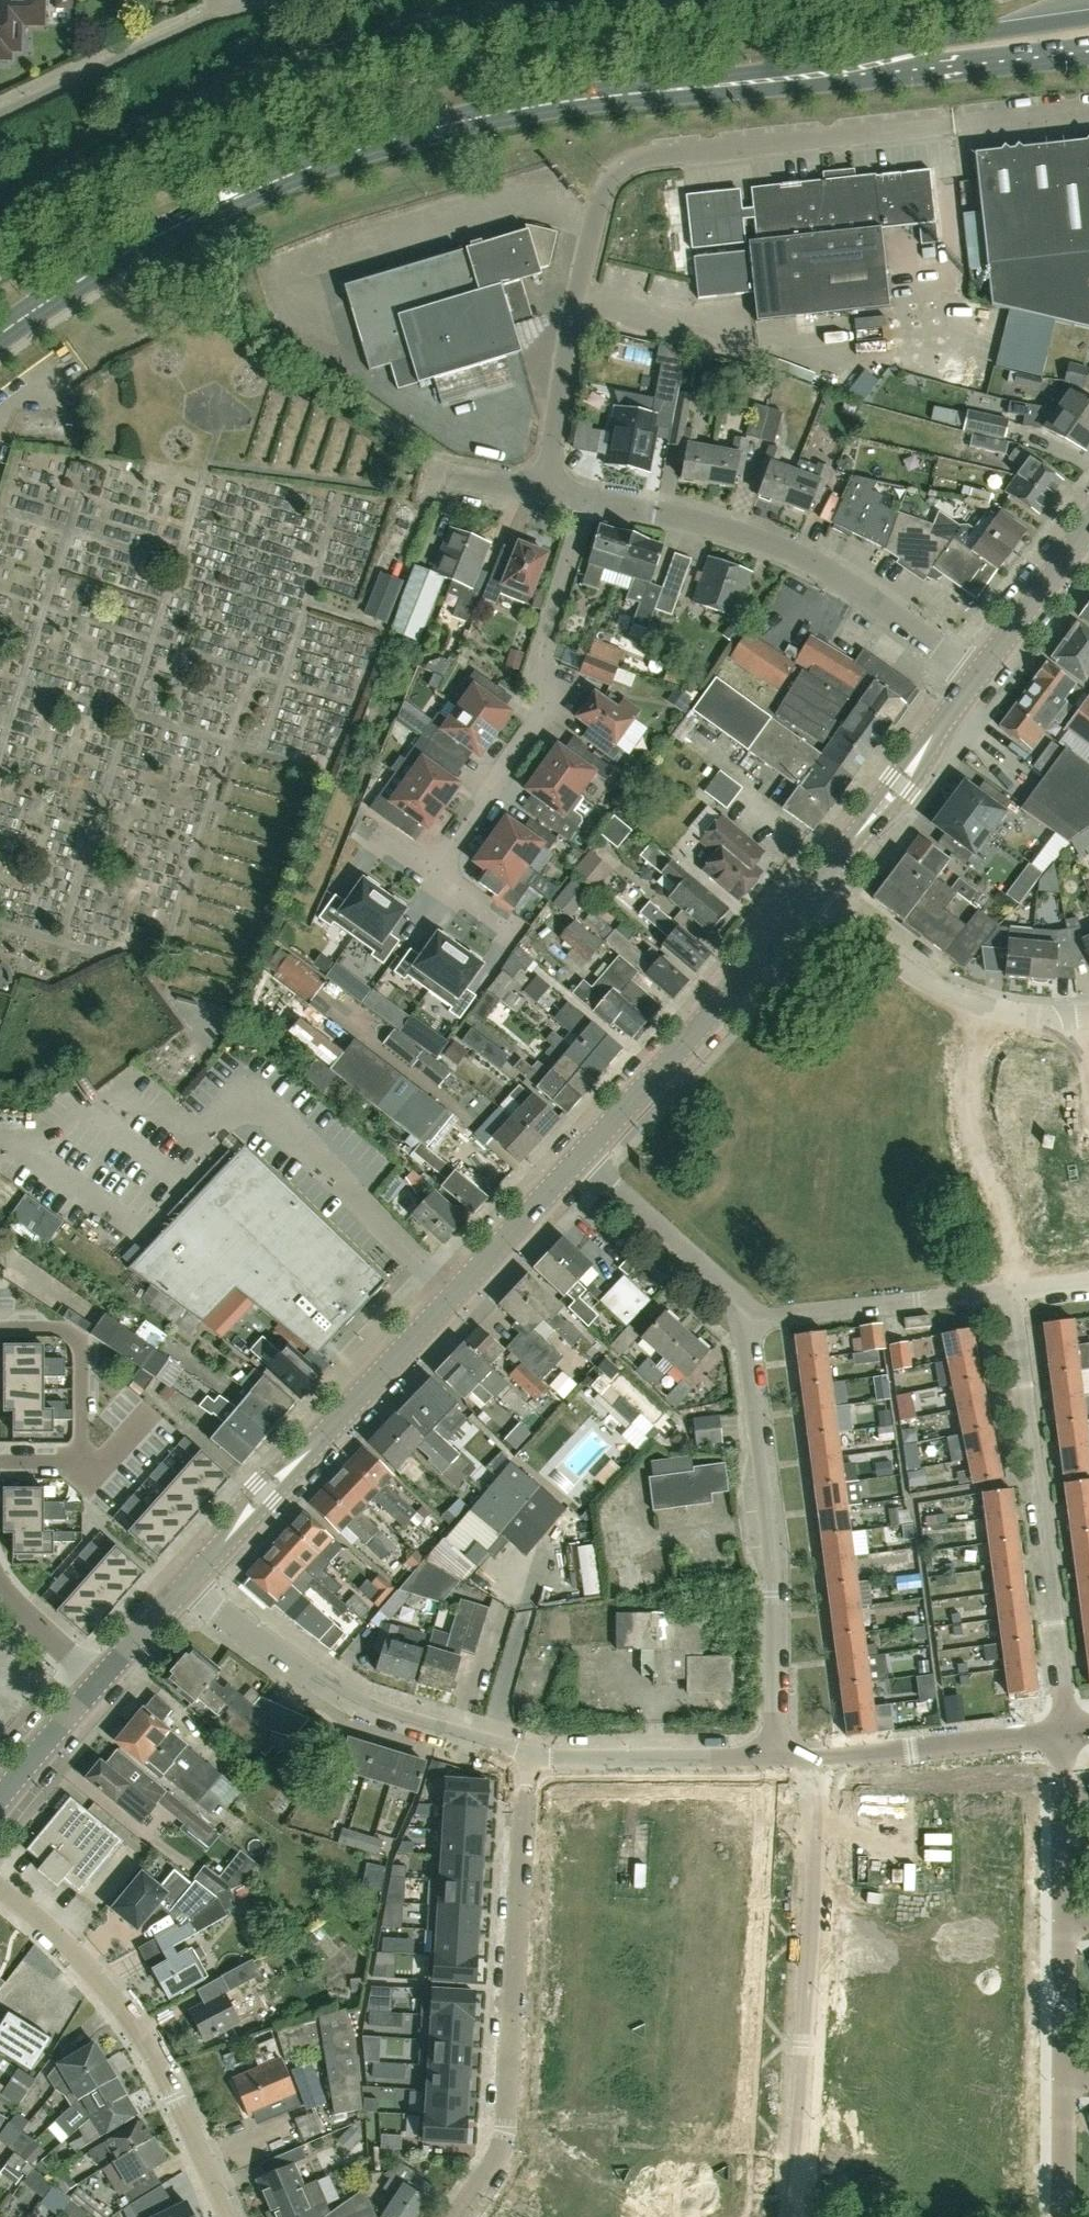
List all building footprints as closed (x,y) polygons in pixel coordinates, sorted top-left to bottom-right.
[(10,59),(10,50),(19,50),(19,24),(43,25),(43,0),(0,0),(0,59),(10,59)] [(975,153),(992,306),(1011,310),(1054,320),(1088,328),(1088,140),(975,153)] [(696,257),(693,257),(696,284),(698,298),(754,292),(757,320),(889,307),(881,229),(919,225),(920,234),(921,245),(928,244),(938,243),(935,215),(932,188),(932,184),(930,170),(906,172),(906,176),(875,180),(875,176),(855,178),(837,180),(836,176),(823,178),(824,181),(752,189),(754,209),(754,216),(757,241),(748,242),(749,251),(696,257)] [(742,217),(754,216),(754,209),(741,210),(739,190),(686,196),(692,248),(745,243),(742,217)] [(521,281),(528,278),(541,275),(539,269),(549,266),(558,232),(526,225),(528,230),(482,244),(481,240),(470,243),(471,247),(466,249),(466,251),(345,287),(370,370),(390,364),(397,389),(520,352),(513,327),(533,321),(521,281)] [(1054,320),(1011,310),(998,368),(1010,371),(1016,373),(1041,378),(1054,320)] [(672,349),(660,415),(614,407),(604,463),(649,472),(655,440),(668,442),(671,430),(672,422),(678,392),(685,351),(672,349)] [(1088,368),(1070,363),(1069,363),(1064,383),(1084,388),(1088,368)] [(1016,373),(1014,384),(1039,390),(1042,379),(1041,378),(1016,373)] [(1088,427),(1088,402),(1069,391),(1060,405),(1055,402),(1050,408),(1056,410),(1088,427)] [(672,422),(687,424),(692,395),(678,392),(672,422)] [(1050,408),(1010,400),(1007,412),(1024,415),(1022,425),(1044,428),(1085,450),(1088,444),(1088,427),(1056,410),(1050,408)] [(760,439),(769,409),(755,405),(746,434),(760,439)] [(769,409),(760,439),(774,443),(782,412),(769,409)] [(1009,420),(967,412),(963,431),(1005,440),(1009,420)] [(695,430),(684,428),(678,464),(684,465),(682,478),(707,482),(713,449),(693,446),(695,430)] [(1005,455),(1008,442),(973,434),(970,446),(1005,455)] [(733,453),(713,449),(707,482),(733,487),(735,474),(741,475),(747,440),(736,438),(733,453)] [(783,503),(795,471),(776,464),(781,449),(771,445),(758,479),(764,481),(759,494),(783,503)] [(1022,468),(1017,475),(1050,498),(1062,481),(1015,449),(1008,459),(1022,468)] [(795,471),(783,503),(808,512),(813,500),(818,502),(830,468),(819,464),(814,479),(795,471)] [(72,473),(71,485),(88,487),(89,474),(72,473)] [(1038,515),(1039,514),(1050,498),(1017,475),(1005,492),(1038,515)] [(897,514),(879,505),(884,496),(872,491),(877,481),(854,476),(842,501),(831,523),(834,524),(832,528),(844,533),(845,530),(884,548),(893,526),(897,514)] [(972,488),(968,501),(988,505),(992,493),(972,488)] [(820,517),(831,523),(842,501),(830,495),(820,517)] [(948,536),(996,570),(999,571),(1027,531),(1000,511),(996,517),(986,510),(972,530),(966,526),(956,527),(939,515),(935,525),(928,523),(924,538),(939,548),(948,536)] [(924,538),(928,523),(898,512),(897,514),(893,526),(884,548),(926,578),(927,577),(930,579),(939,578),(942,575),(976,599),(996,570),(948,536),(939,548),(924,538)] [(604,569),(619,574),(632,535),(601,525),(594,548),(582,584),(597,589),(604,569)] [(445,578),(451,580),(469,536),(449,528),(431,572),(414,565),(388,631),(419,643),(445,578)] [(663,545),(632,535),(619,574),(633,579),(629,591),(626,599),(625,603),(639,608),(632,624),(647,629),(654,608),(641,604),(655,568),(656,568),(663,545)] [(468,592),(470,588),(472,589),(490,544),(469,536),(451,580),(452,581),(447,593),(462,599),(455,616),(456,617),(467,621),(477,596),(468,592)] [(509,567),(496,562),(482,598),(496,604),(500,594),(527,604),(547,555),(518,543),(509,567)] [(674,553),(654,608),(660,610),(671,615),(691,559),(674,553)] [(708,558),(699,583),(693,601),(717,610),(732,567),(708,558)] [(751,573),(732,567),(717,610),(735,616),(751,573)] [(386,623),(403,581),(381,572),(364,615),(386,623)] [(1080,615),(1088,622),(1088,603),(1080,615)] [(1082,625),(1083,624),(1078,620),(1063,639),(1088,659),(1088,631),(1082,625)] [(741,631),(732,625),(724,637),(732,643),(741,631)] [(796,664),(794,663),(747,632),(729,657),(778,690),(796,664)] [(854,662),(828,646),(811,636),(796,661),(810,670),(808,673),(803,670),(775,715),(823,744),(851,697),(857,701),(821,754),(853,776),(917,687),(864,649),(854,662)] [(1063,639),(1051,656),(1085,681),(1088,675),(1088,659),(1063,639)] [(587,656),(585,661),(580,673),(610,685),(617,668),(587,656)] [(1035,679),(1013,708),(1044,731),(1053,719),(1059,723),(1072,707),(1064,701),(1076,685),(1047,663),(1046,664),(1045,663),(1034,678),(1035,679)] [(473,686),(458,708),(495,735),(511,712),(490,697),(497,687),(475,671),(467,681),(473,686)] [(814,831),(853,776),(821,754),(716,678),(692,711),(798,786),(782,808),(814,831)] [(577,718),(589,727),(581,738),(613,760),(621,749),(614,745),(639,711),(624,700),(617,709),(595,693),(577,718)] [(1063,730),(1088,750),(1088,696),(1063,730)] [(479,757),(495,735),(458,708),(448,721),(438,713),(424,733),(450,752),(458,742),(479,757)] [(999,726),(1031,749),(1044,731),(1013,708),(999,726)] [(459,784),(453,780),(438,769),(445,759),(418,740),(404,760),(415,767),(406,780),(443,807),(459,784)] [(541,768),(579,795),(594,773),(605,780),(613,770),(586,750),(579,761),(557,746),(541,768)] [(1031,795),(1021,809),(1067,843),(1081,832),(1088,826),(1088,765),(1065,748),(1031,795)] [(525,790),(532,795),(547,805),(537,819),(568,841),(581,824),(580,817),(573,812),(583,798),(579,795),(541,768),(525,790)] [(705,792),(727,808),(742,788),(720,771),(705,792)] [(443,807),(406,780),(390,802),(379,795),(369,809),(396,828),(406,814),(427,829),(443,807)] [(951,801),(949,804),(988,833),(1004,812),(1011,802),(999,793),(992,803),(965,783),(962,786),(959,784),(948,798),(951,801)] [(988,833),(949,804),(947,807),(943,804),(933,818),(936,821),(934,824),(961,845),(953,855),(965,864),(973,854),(988,833)] [(612,815),(598,834),(616,849),(631,831),(612,815)] [(506,817),(490,840),(527,866),(542,845),(548,850),(557,838),(534,822),(527,833),(506,817)] [(762,853),(757,849),(720,818),(701,840),(717,854),(704,869),(738,899),(746,890),(751,889),(757,882),(757,877),(760,874),(751,867),(762,853)] [(919,837),(906,854),(936,877),(949,859),(919,837)] [(474,862),(480,867),(495,877),(486,889),(513,908),(529,887),(518,879),(527,866),(490,840),(474,862)] [(650,844),(640,855),(660,872),(670,861),(650,844)] [(873,898),(962,964),(966,967),(986,940),(966,925),(948,911),(960,896),(950,888),(936,877),(906,854),(873,898)] [(660,872),(677,887),(667,898),(709,933),(711,931),(714,933),(723,923),(720,920),(728,911),(670,861),(660,872)] [(651,894),(656,886),(640,875),(634,883),(651,894)] [(958,877),(950,888),(960,896),(969,902),(977,891),(958,877)] [(335,895),(318,918),(330,927),(333,923),(353,937),(384,895),(377,889),(379,886),(368,878),(365,881),(363,879),(346,903),(335,895)] [(590,895),(572,880),(553,903),(571,917),(590,895)] [(632,884),(621,896),(637,911),(648,899),(632,884)] [(384,895),(353,937),(373,952),(371,956),(383,964),(399,941),(388,933),(405,910),(403,908),(405,905),(394,897),(391,900),(384,895)] [(650,902),(641,913),(660,929),(669,918),(650,902)] [(968,923),(966,925),(986,940),(1000,920),(980,905),(967,922),(968,923)] [(605,932),(614,926),(602,911),(594,917),(605,932)] [(1082,939),(1083,939),(1078,917),(1065,919),(1067,928),(1068,928),(1070,944),(1082,939)] [(662,946),(694,973),(711,953),(669,918),(660,929),(669,937),(662,946)] [(588,962),(603,943),(575,919),(560,937),(588,962)] [(1005,975),(1029,977),(1032,941),(1033,929),(998,925),(982,945),(1007,948),(1005,975)] [(1053,980),(1054,978),(1056,956),(1072,957),(1070,944),(1068,928),(1067,928),(1056,930),(1054,931),(1033,929),(1032,941),(1029,977),(1032,977),(1033,981),(1037,982),(1043,983),(1046,982),(1049,979),(1053,980)] [(651,948),(644,955),(615,930),(606,940),(672,998),(687,980),(651,948)] [(410,949),(393,972),(404,980),(407,976),(429,992),(459,949),(452,943),(454,940),(443,932),(440,935),(438,933),(421,956),(410,949)] [(488,989),(497,997),(512,978),(521,967),(523,968),(531,957),(518,946),(501,970),(502,971),(488,989)] [(459,949),(429,992),(451,1007),(448,1011),(459,1019),(476,996),(465,989),(482,965),(479,962),(481,959),(470,951),(467,954),(459,949)] [(327,981),(291,953),(273,976),(309,1003),(327,981)] [(573,986),(569,990),(610,1025),(613,1021),(631,1037),(646,1019),(644,1017),(657,1003),(631,980),(637,973),(618,956),(607,969),(625,985),(618,994),(599,978),(591,987),(583,980),(576,988),(573,986)] [(537,977),(524,992),(536,1002),(549,987),(537,977)] [(512,978),(497,997),(500,999),(507,1005),(522,986),(512,978)] [(357,979),(346,993),(361,1003),(371,990),(357,979)] [(471,1012),(483,1021),(500,999),(497,997),(488,989),(471,1012)] [(376,1014),(386,1000),(373,991),(363,1004),(376,1014)] [(584,1032),(578,1038),(607,1064),(621,1047),(568,1002),(560,1012),(584,1032)] [(421,1142),(426,1147),(452,1115),(355,1040),(343,1055),(307,1027),(296,1041),(317,1058),(337,1074),(421,1142)] [(394,1030),(383,1044),(412,1067),(412,1066),(440,1088),(450,1075),(423,1052),(422,1053),(394,1030)] [(546,1039),(553,1044),(594,1080),(607,1064),(578,1038),(571,1047),(553,1031),(546,1039)] [(425,1050),(436,1057),(436,1058),(448,1042),(447,1042),(437,1034),(425,1050)] [(479,1052),(500,1068),(509,1056),(488,1039),(479,1052)] [(551,1070),(580,1096),(594,1080),(553,1044),(545,1053),(557,1063),(551,1070)] [(323,1091),(337,1074),(317,1058),(303,1074),(323,1091)] [(550,1071),(538,1060),(532,1067),(521,1058),(512,1068),(566,1113),(580,1096),(551,1070),(550,1071)] [(539,1141),(558,1120),(533,1096),(513,1117),(539,1141)] [(494,1138),(519,1162),(539,1141),(513,1117),(494,1138)] [(442,1186),(474,1212),(487,1196),(426,1147),(421,1142),(414,1152),(448,1179),(442,1186)] [(159,1290),(203,1321),(203,1322),(224,1300),(236,1287),(272,1318),(317,1355),(386,1282),(276,1176),(241,1149),(199,1194),(193,1188),(179,1203),(185,1208),(128,1268),(159,1290)] [(434,1192),(433,1193),(412,1215),(442,1242),(463,1220),(434,1192)] [(11,1215),(36,1234),(51,1213),(25,1195),(11,1215)] [(563,1237),(548,1253),(578,1281),(593,1265),(563,1237)] [(548,1253),(534,1268),(564,1296),(566,1294),(574,1301),(568,1307),(587,1326),(598,1315),(579,1297),(586,1289),(578,1281),(548,1253)] [(627,1260),(620,1268),(628,1275),(635,1267),(627,1260)] [(544,1318),(573,1346),(584,1334),(568,1319),(566,1322),(557,1314),(562,1308),(528,1275),(514,1289),(544,1318)] [(587,1288),(596,1297),(601,1291),(592,1283),(587,1288)] [(522,1362),(541,1380),(563,1357),(533,1329),(544,1318),(514,1289),(499,1305),(516,1320),(513,1324),(521,1331),(506,1347),(522,1362)] [(148,1306),(192,1336),(203,1321),(159,1290),(148,1306)] [(633,1296),(623,1307),(634,1318),(645,1306),(633,1296)] [(238,1321),(220,1304),(203,1322),(223,1337),(238,1321)] [(64,1318),(91,1335),(96,1327),(70,1309),(64,1318)] [(156,1349),(135,1335),(119,1324),(105,1314),(96,1327),(91,1335),(142,1368),(155,1376),(159,1379),(173,1361),(156,1349)] [(643,1339),(664,1358),(687,1333),(666,1314),(643,1339)] [(931,1326),(930,1315),(904,1318),(905,1329),(931,1326)] [(145,1320),(135,1335),(156,1349),(167,1334),(145,1320)] [(1046,1348),(1076,1344),(1073,1320),(1043,1324),(1045,1340),(1046,1348)] [(640,1334),(629,1325),(628,1324),(610,1346),(621,1356),(640,1334)] [(865,1352),(883,1349),(880,1324),(862,1327),(865,1352)] [(464,1341),(489,1365),(503,1350),(477,1327),(464,1341)] [(941,1334),(947,1359),(976,1353),(971,1328),(941,1334)] [(794,1335),(798,1361),(827,1357),(824,1332),(794,1335)] [(687,1333),(664,1358),(685,1377),(708,1351),(687,1333)] [(308,1363),(302,1358),(287,1345),(280,1353),(272,1345),(272,1344),(271,1344),(263,1336),(261,1338),(254,1346),(251,1350),(254,1352),(260,1358),(301,1397),(320,1375),(320,1374),(319,1374),(308,1363)] [(450,1357),(479,1384),(493,1368),(489,1365),(464,1341),(450,1357)] [(907,1341),(890,1345),(893,1370),(911,1367),(907,1341)] [(1050,1373),(1079,1370),(1076,1344),(1046,1348),(1048,1358),(1050,1373)] [(3,1368),(65,1368),(65,1359),(44,1359),(44,1345),(3,1345),(3,1368)] [(981,1378),(976,1353),(947,1359),(952,1384),(981,1378)] [(450,1357),(435,1373),(464,1399),(471,1391),(485,1404),(492,1396),(479,1384),(450,1357)] [(635,1371),(645,1380),(657,1367),(647,1357),(635,1371)] [(801,1386),(830,1382),(827,1357),(798,1361),(801,1386)] [(509,1375),(526,1392),(535,1400),(547,1388),(541,1381),(541,1380),(522,1362),(509,1375)] [(664,1374),(657,1367),(645,1380),(652,1387),(664,1374)] [(3,1368),(3,1389),(43,1389),(44,1377),(65,1377),(65,1368),(3,1368)] [(145,1391),(155,1376),(142,1368),(133,1383),(145,1391)] [(254,1369),(241,1385),(250,1392),(281,1419),(296,1402),(264,1375),(264,1376),(254,1369)] [(1079,1370),(1050,1373),(1053,1399),(1082,1395),(1079,1370)] [(590,1386),(600,1395),(609,1386),(599,1376),(590,1386)] [(458,1403),(430,1377),(410,1399),(438,1425),(450,1437),(468,1418),(455,1406),(458,1403)] [(952,1384),(957,1409),(986,1403),(981,1378),(952,1384)] [(682,1379),(665,1397),(665,1398),(676,1408),(692,1389),(682,1379)] [(801,1386),(804,1411),(834,1407),(830,1382),(801,1386)] [(240,1385),(250,1392),(237,1407),(268,1434),(281,1419),(250,1392),(241,1385),(240,1385)] [(43,1402),(43,1389),(3,1389),(3,1412),(13,1412),(13,1411),(65,1411),(65,1410),(65,1402),(43,1402)] [(225,1422),(223,1424),(255,1449),(268,1434),(237,1407),(220,1395),(215,1402),(208,1396),(200,1406),(212,1415),(213,1413),(225,1422)] [(1082,1395),(1053,1399),(1054,1409),(1056,1424),(1086,1420),(1082,1395)] [(640,1415),(621,1396),(612,1406),(624,1418),(631,1424),(635,1421),(640,1415)] [(397,1413),(463,1476),(473,1465),(460,1454),(459,1455),(433,1430),(438,1425),(410,1399),(397,1413)] [(846,1401),(846,1413),(871,1411),(871,1400),(846,1401)] [(991,1427),(986,1403),(957,1409),(962,1433),(991,1427)] [(807,1436),(837,1432),(834,1407),(804,1411),(807,1436)] [(73,1410),(65,1410),(65,1411),(13,1411),(13,1412),(13,1433),(53,1433),(53,1420),(73,1420),(73,1410)] [(463,1476),(397,1413),(383,1427),(411,1454),(417,1447),(429,1458),(428,1461),(455,1486),(463,1476)] [(696,1446),(722,1443),(719,1415),(692,1418),(696,1446)] [(1088,1445),(1086,1420),(1056,1424),(1058,1440),(1059,1449),(1088,1445)] [(530,1432),(523,1425),(522,1425),(520,1422),(505,1438),(516,1450),(530,1432)] [(255,1449),(223,1424),(210,1439),(241,1466),(255,1449)] [(411,1454),(383,1427),(368,1443),(398,1472),(408,1462),(405,1460),(411,1454)] [(962,1433),(967,1458),(996,1452),(991,1427),(962,1433)] [(807,1436),(811,1461),(840,1457),(837,1432),(807,1436)] [(194,1458),(186,1468),(216,1494),(231,1478),(201,1451),(200,1451),(184,1437),(178,1444),(194,1458)] [(1063,1475),(1088,1471),(1088,1445),(1059,1449),(1063,1475)] [(350,1462),(410,1519),(416,1513),(385,1484),(392,1476),(362,1449),(350,1462)] [(1001,1478),(996,1452),(967,1458),(972,1484),(1001,1478)] [(814,1486),(843,1482),(840,1457),(811,1461),(814,1486)] [(337,1476),(366,1504),(373,1496),(404,1525),(410,1519),(350,1462),(337,1476)] [(161,1463),(155,1469),(201,1510),(216,1494),(186,1468),(177,1477),(161,1463)] [(526,1554),(564,1508),(510,1463),(448,1538),(465,1553),(475,1540),(487,1550),(501,1534),(526,1554)] [(648,1477),(652,1511),(712,1503),(711,1494),(728,1492),(725,1463),(692,1467),(693,1471),(648,1477)] [(187,1527),(201,1510),(155,1469),(149,1476),(165,1490),(157,1500),(187,1527)] [(324,1489),(389,1550),(394,1545),(359,1511),(366,1504),(337,1476),(324,1489)] [(1064,1483),(1067,1508),(1088,1505),(1088,1480),(1064,1483)] [(843,1482),(814,1486),(817,1511),(847,1507),(843,1482)] [(3,1489),(3,1511),(65,1511),(65,1502),(43,1502),(43,1489),(3,1489)] [(324,1489),(310,1504),(339,1532),(345,1525),(381,1559),(389,1550),(324,1489)] [(1015,1514),(1011,1489),(982,1493),(985,1518),(1015,1514)] [(149,1509),(133,1495),(127,1502),(173,1543),(187,1527),(157,1500),(149,1509)] [(859,1513),(885,1510),(883,1500),(858,1503),(859,1513)] [(127,1502),(121,1508),(136,1522),(127,1532),(158,1559),(173,1543),(127,1502)] [(1067,1508),(1068,1518),(1070,1533),(1088,1531),(1088,1505),(1067,1508)] [(428,1507),(419,1515),(431,1530),(441,1522),(428,1507)] [(847,1507),(817,1511),(820,1536),(850,1532),(847,1507)] [(65,1511),(3,1511),(3,1534),(13,1534),(13,1533),(43,1533),(43,1532),(43,1520),(65,1520),(65,1511)] [(438,1517),(446,1525),(452,1518),(444,1511),(438,1517)] [(342,1547),(303,1512),(290,1528),(328,1562),(342,1547)] [(988,1543),(1018,1539),(1015,1514),(985,1518),(988,1543)] [(912,1524),(902,1526),(904,1540),(914,1539),(912,1524)] [(275,1544),(334,1595),(341,1585),(324,1570),(330,1563),(328,1562),(290,1528),(275,1544)] [(1088,1556),(1088,1531),(1070,1533),(1072,1550),(1074,1558),(1088,1556)] [(13,1533),(13,1534),(13,1555),(17,1555),(17,1560),(33,1560),(33,1555),(53,1555),(53,1542),(74,1542),(74,1532),(43,1532),(43,1533),(13,1533)] [(850,1532),(820,1536),(824,1561),(853,1557),(850,1532)] [(992,1568),(1021,1564),(1018,1539),(988,1543),(992,1568)] [(84,1549),(130,1590),(145,1573),(115,1546),(106,1556),(91,1542),(84,1549)] [(334,1595),(275,1544),(261,1559),(303,1595),(310,1587),(342,1614),(348,1607),(334,1595)] [(130,1590),(84,1549),(78,1556),(94,1570),(86,1579),(116,1606),(130,1590)] [(601,1596),(599,1549),(565,1550),(567,1598),(601,1596)] [(931,1551),(933,1575),(946,1574),(943,1550),(931,1551)] [(615,1574),(628,1572),(625,1555),(612,1557),(615,1574)] [(1077,1584),(1088,1582),(1088,1556),(1074,1558),(1075,1568),(1077,1584)] [(824,1561),(827,1586),(856,1582),(853,1557),(824,1561)] [(303,1595),(261,1559),(247,1575),(248,1576),(250,1578),(244,1586),(268,1605),(268,1606),(272,1609),(276,1604),(304,1629),(330,1650),(345,1632),(303,1595)] [(441,1602),(460,1580),(424,1559),(399,1590),(412,1594),(441,1602)] [(995,1593),(1024,1589),(1021,1564),(992,1568),(995,1593)] [(374,1588),(367,1596),(366,1597),(375,1606),(391,1587),(375,1572),(367,1581),(374,1588)] [(62,1574),(56,1581),(102,1622),(116,1606),(86,1579),(78,1588),(62,1574)] [(87,1639),(102,1622),(56,1581),(50,1588),(65,1602),(57,1612),(87,1639)] [(860,1607),(856,1582),(827,1586),(830,1611),(860,1607)] [(1077,1584),(1080,1609),(1088,1607),(1088,1582),(1077,1584)] [(396,1589),(381,1608),(379,1610),(389,1619),(412,1594),(399,1590),(396,1589)] [(1024,1589),(995,1593),(998,1619),(1028,1615),(1024,1589)] [(460,1599),(449,1634),(444,1653),(429,1648),(419,1682),(451,1691),(460,1658),(459,1657),(461,1650),(475,1655),(489,1607),(460,1599)] [(894,1601),(869,1603),(870,1611),(895,1609),(894,1601)] [(863,1632),(860,1607),(830,1611),(833,1636),(863,1632)] [(1080,1609),(1083,1634),(1088,1633),(1088,1607),(1080,1609)] [(733,1692),(732,1657),(701,1657),(701,1625),(662,1625),(662,1614),(616,1614),(617,1650),(641,1649),(641,1676),(653,1675),(653,1679),(654,1679),(654,1685),(668,1684),(668,1679),(688,1679),(688,1693),(733,1692)] [(1001,1643),(1031,1640),(1028,1615),(998,1619),(1001,1643)] [(426,1635),(398,1627),(383,1623),(377,1644),(384,1645),(377,1670),(413,1681),(426,1635)] [(833,1636),(837,1661),(866,1657),(866,1656),(877,1655),(875,1644),(865,1646),(863,1632),(833,1636)] [(1034,1665),(1031,1640),(1001,1643),(983,1646),(985,1662),(1003,1659),(1005,1669),(1034,1665)] [(219,1670),(191,1646),(178,1662),(225,1704),(228,1707),(261,1734),(265,1729),(292,1738),(308,1718),(260,1696),(253,1705),(227,1683),(223,1688),(212,1679),(219,1670)] [(902,1649),(879,1652),(880,1662),(903,1659),(902,1649)] [(869,1682),(866,1657),(837,1661),(840,1686),(869,1682)] [(225,1704),(178,1662),(163,1679),(191,1703),(196,1697),(216,1714),(225,1704)] [(1038,1690),(1034,1665),(1005,1669),(1008,1694),(1038,1690)] [(919,1682),(933,1681),(932,1674),(918,1676),(919,1682)] [(843,1711),(873,1707),(869,1682),(840,1686),(843,1711)] [(135,1718),(129,1724),(207,1790),(220,1774),(169,1730),(170,1728),(167,1725),(170,1722),(165,1718),(172,1709),(155,1694),(141,1711),(139,1709),(133,1716),(135,1718)] [(885,1702),(887,1713),(910,1709),(908,1698),(885,1702)] [(261,1734),(228,1707),(220,1717),(257,1749),(266,1756),(271,1748),(262,1742),(264,1739),(267,1741),(267,1742),(288,1749),(292,1738),(265,1729),(261,1734)] [(843,1711),(846,1736),(876,1732),(873,1707),(843,1711)] [(219,1801),(207,1790),(129,1724),(123,1732),(121,1730),(115,1737),(117,1739),(116,1741),(161,1779),(165,1775),(209,1812),(219,1801)] [(339,1769),(365,1777),(373,1747),(348,1739),(339,1769)] [(365,1777),(391,1784),(399,1754),(373,1747),(365,1777)] [(93,1767),(91,1765),(85,1773),(87,1775),(84,1778),(140,1824),(155,1805),(150,1800),(159,1790),(140,1775),(143,1771),(116,1749),(104,1764),(99,1760),(93,1767)] [(391,1784),(416,1791),(416,1792),(425,1762),(399,1754),(391,1784)] [(241,1760),(235,1779),(260,1787),(266,1768),(241,1760)] [(444,1805),(486,1808),(487,1782),(446,1779),(444,1805)] [(207,1850),(219,1835),(163,1789),(155,1800),(184,1823),(180,1828),(207,1850)] [(79,1893),(123,1840),(123,1839),(71,1795),(27,1847),(44,1861),(38,1870),(57,1886),(63,1878),(79,1893)] [(418,1804),(414,1815),(429,1816),(430,1805),(418,1804)] [(445,1806),(443,1830),(483,1833),(485,1809),(486,1808),(444,1805),(444,1806),(445,1806)] [(675,1808),(675,1817),(688,1817),(688,1809),(675,1808)] [(675,1817),(674,1825),(688,1826),(688,1817),(675,1817)] [(337,1842),(345,1845),(350,1829),(342,1826),(337,1842)] [(345,1845),(371,1853),(375,1837),(350,1829),(345,1845)] [(482,1858),(483,1833),(443,1830),(442,1855),(482,1858)] [(375,1837),(371,1853),(378,1855),(383,1839),(375,1837)] [(402,1841),(397,1852),(412,1853),(413,1842),(402,1841)] [(214,1895),(250,1880),(260,1866),(239,1848),(217,1876),(202,1864),(192,1877),(214,1895)] [(673,1853),(673,1862),(686,1862),(687,1854),(673,1853)] [(480,1883),(482,1858),(442,1855),(440,1879),(430,1879),(430,1880),(480,1883)] [(673,1862),(673,1870),(686,1871),(686,1862),(673,1862)] [(567,1865),(566,1878),(575,1879),(575,1866),(567,1865)] [(390,1877),(403,1878),(404,1867),(392,1866),(390,1877)] [(589,1866),(588,1880),(597,1880),(598,1867),(589,1866)] [(598,1867),(597,1880),(606,1881),(606,1867),(598,1867)] [(634,1869),(633,1882),(642,1883),(643,1870),(634,1869)] [(643,1870),(642,1883),(650,1883),(651,1870),(643,1870)] [(166,1894),(142,1873),(112,1909),(137,1929),(166,1894)] [(388,1888),(403,1888),(403,1878),(390,1877),(388,1888)] [(430,1880),(428,1904),(478,1908),(480,1883),(430,1880)] [(175,1926),(197,1910),(211,1900),(192,1883),(164,1917),(175,1926)] [(187,1919),(170,1929),(156,1936),(157,1937),(152,1940),(165,1962),(153,1969),(169,1998),(208,1976),(192,1947),(178,1955),(172,1945),(195,1932),(196,1933),(227,1915),(226,1913),(230,1911),(226,1902),(221,1905),(216,1896),(211,1900),(187,1919)] [(612,1903),(612,1912),(625,1913),(625,1904),(612,1903)] [(477,1933),(478,1908),(428,1904),(426,1929),(477,1933)] [(612,1912),(611,1920),(624,1921),(625,1913),(612,1912)] [(400,1916),(383,1914),(381,1926),(399,1927),(400,1916)] [(475,1957),(477,1933),(426,1929),(426,1930),(432,1931),(430,1954),(429,1954),(429,1955),(476,1958),(476,1957),(475,1957)] [(395,1952),(395,1939),(382,1938),(382,1951),(395,1952)] [(609,1948),(609,1956),(622,1957),(623,1949),(609,1948)] [(476,1958),(429,1955),(428,1980),(475,1983),(476,1958)] [(609,1956),(608,1965),(622,1966),(622,1957),(609,1956)] [(252,1959),(221,1975),(230,1990),(260,1974),(252,1959)] [(385,1977),(385,1966),(374,1966),(372,1977),(385,1977)] [(677,1984),(677,1992),(690,1993),(691,1984),(677,1984)] [(420,2015),(472,2018),(474,1992),(422,1989),(420,2015)] [(607,1992),(606,2001),(620,2002),(620,1993),(607,1992)] [(204,2040),(239,2022),(224,1994),(211,2001),(213,2005),(191,2016),(204,2040)] [(164,2030),(195,2012),(188,1999),(156,2016),(164,2030)] [(379,2000),(368,1999),(367,2010),(379,2011),(379,2000)] [(606,2001),(606,2010),(619,2011),(620,2002),(606,2001)] [(355,2038),(346,2011),(345,2008),(276,2029),(286,2061),(324,2049),(333,2113),(362,2108),(355,2038)] [(8,2011),(0,2025),(0,2051),(31,2070),(51,2038),(8,2011)] [(391,2026),(391,2013),(370,2012),(369,2025),(391,2026)] [(676,2012),(675,2021),(688,2022),(689,2013),(676,2012)] [(472,2018),(420,2015),(421,2015),(420,2040),(470,2043),(471,2019),(472,2019),(472,2018)] [(675,2021),(675,2030),(688,2030),(688,2022),(675,2021)] [(604,2037),(604,2046),(617,2047),(617,2038),(604,2037)] [(418,2065),(468,2068),(470,2043),(420,2040),(418,2065)] [(54,2090),(68,2082),(105,2060),(94,2041),(57,2064),(47,2077),(54,2090)] [(604,2046),(603,2054),(616,2055),(617,2047),(604,2046)] [(364,2049),(364,2062),(378,2062),(378,2049),(364,2049)] [(644,2056),(644,2069),(652,2070),(653,2056),(644,2056)] [(653,2056),(652,2070),(661,2070),(662,2057),(653,2056)] [(249,2116),(296,2096),(280,2058),(233,2077),(249,2116)] [(702,2059),(702,2073),(710,2073),(711,2060),(702,2059)] [(79,2099),(116,2078),(105,2060),(68,2082),(73,2090),(65,2096),(71,2106),(79,2099)] [(711,2060),(710,2073),(719,2074),(720,2060),(711,2060)] [(382,2064),(368,2063),(368,2077),(381,2078),(382,2064)] [(422,2089),(422,2090),(467,2093),(468,2068),(418,2065),(428,2066),(427,2090),(422,2089)] [(19,2072),(10,2102),(28,2107),(37,2077),(19,2072)] [(78,2128),(89,2117),(127,2096),(116,2078),(79,2099),(71,2106),(55,2121),(68,2135),(78,2127),(78,2128)] [(652,2080),(649,2131),(677,2133),(681,2082),(652,2080)] [(601,2082),(601,2090),(614,2091),(615,2083),(601,2082)] [(419,2114),(419,2115),(466,2118),(466,2117),(465,2117),(467,2093),(422,2090),(420,2114),(419,2114)] [(601,2090),(600,2099),(614,2100),(614,2091),(601,2090)] [(76,2151),(101,2136),(138,2113),(127,2096),(89,2117),(78,2128),(83,2136),(70,2144),(76,2151)] [(375,2112),(376,2099),(364,2098),(363,2109),(363,2111),(375,2112)] [(465,2144),(466,2118),(419,2115),(418,2141),(465,2144)] [(115,2160),(153,2138),(142,2119),(90,2151),(96,2162),(111,2153),(115,2160)] [(6,2145),(21,2130),(10,2122),(5,2128),(0,2134),(0,2141),(6,2145)] [(354,2128),(345,2144),(357,2151),(366,2135),(354,2128)] [(21,2130),(6,2145),(15,2151),(14,2152),(18,2155),(34,2140),(21,2130)] [(401,2149),(402,2136),(382,2135),(381,2148),(401,2149)] [(153,2138),(115,2160),(129,2183),(166,2160),(153,2138)] [(266,2201),(303,2185),(293,2164),(307,2158),(301,2144),(277,2155),(282,2167),(257,2178),(266,2201)] [(19,2155),(5,2175),(19,2185),(34,2166),(19,2155)] [(46,2179),(58,2170),(47,2155),(35,2165),(46,2179)] [(383,2173),(389,2178),(382,2189),(395,2198),(388,2209),(385,2214),(390,2216),(416,2216),(427,2199),(407,2186),(414,2173),(416,2172),(401,2162),(400,2162),(383,2173)] [(63,2167),(50,2177),(63,2195),(76,2185),(63,2167)] [(47,2196),(53,2187),(54,2186),(33,2170),(24,2183),(45,2199),(47,2196)] [(155,2176),(124,2194),(130,2205),(161,2185),(161,2184),(160,2184),(155,2176)] [(303,2185),(266,2201),(270,2209),(265,2211),(267,2216),(323,2216),(331,2211),(316,2179),(303,2185)] [(130,2205),(137,2216),(193,2216),(186,2203),(175,2208),(162,2185),(161,2185),(130,2205)] [(63,2208),(67,2203),(70,2200),(53,2187),(47,2196),(63,2208)] [(111,2213),(78,2188),(70,2198),(95,2216),(108,2216),(111,2213)] [(364,2188),(331,2211),(323,2216),(376,2216),(364,2188)]
